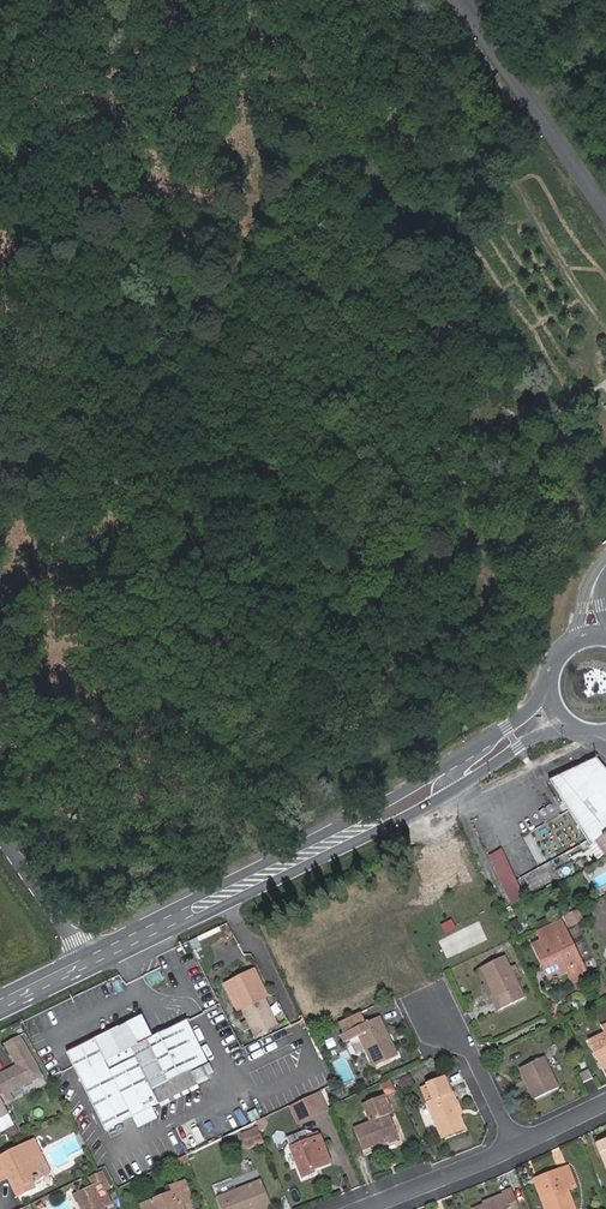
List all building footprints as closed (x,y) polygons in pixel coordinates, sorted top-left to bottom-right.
[(597,761),(552,782),(571,812),(570,813),(592,847),(596,844),(599,842),(605,836),(605,771),(597,761)] [(605,858),(605,844),(602,846),(599,842),(596,844),(605,858)] [(514,906),(527,900),(506,858),(511,856),(508,849),(490,858),(514,906)] [(575,982),(588,975),(567,930),(535,945),(543,963),(549,960),(557,977),(569,970),(575,982)] [(510,968),(505,956),(481,968),(495,999),(493,1000),(493,1001),(498,1011),(525,998),(516,980),(510,968)] [(543,963),(551,979),(557,977),(549,960),(543,963)] [(516,980),(522,977),(516,965),(510,968),(516,980)] [(278,1028),(280,1027),(267,999),(270,997),(257,968),(223,984),(238,1015),(242,1013),(254,1039),(278,1028)] [(484,988),(491,1002),(493,1001),(493,1000),(495,999),(481,968),(479,969),(487,986),(484,988)] [(364,1015),(347,1022),(351,1032),(368,1024),(364,1015)] [(373,1067),(399,1056),(381,1019),(368,1024),(351,1032),(348,1033),(352,1041),(360,1038),(373,1067)] [(70,1054),(107,1131),(202,1086),(194,1069),(207,1062),(188,1021),(138,1045),(128,1025),(118,1030),(105,1036),(70,1054)] [(116,1026),(104,1032),(105,1036),(118,1030),(116,1026)] [(591,1043),(603,1067),(605,1066),(605,1036),(591,1043)] [(43,1077),(21,1037),(5,1046),(16,1067),(0,1075),(0,1098),(1,1099),(43,1077)] [(535,1099),(559,1088),(544,1057),(520,1069),(535,1099)] [(584,1082),(593,1078),(589,1069),(580,1074),(584,1082)] [(452,1093),(453,1092),(446,1076),(443,1078),(450,1094),(452,1093)] [(399,1082),(403,1089),(414,1084),(411,1077),(399,1082)] [(458,1113),(461,1112),(457,1103),(456,1103),(452,1093),(450,1094),(443,1078),(427,1085),(433,1100),(428,1103),(443,1138),(465,1128),(459,1116),(458,1113)] [(387,1095),(395,1092),(390,1081),(382,1084),(387,1095)] [(427,1085),(422,1087),(428,1103),(433,1100),(427,1085)] [(322,1110),(326,1108),(318,1092),(314,1094),(322,1110)] [(289,1107),(298,1123),(322,1110),(314,1094),(289,1107)] [(390,1114),(392,1113),(389,1104),(388,1105),(383,1096),(364,1103),(369,1115),(374,1113),(376,1119),(371,1121),(355,1128),(364,1151),(386,1142),(399,1137),(390,1114)] [(1,1099),(0,1098),(0,1120),(9,1115),(1,1099)] [(8,1128),(14,1124),(9,1115),(0,1120),(0,1132),(8,1128)] [(259,1130),(263,1128),(265,1122),(264,1118),(262,1118),(256,1122),(258,1127),(259,1130)] [(241,1134),(246,1148),(263,1141),(259,1130),(258,1127),(241,1134)] [(322,1167),(331,1163),(320,1133),(310,1137),(311,1140),(291,1148),(303,1177),(313,1173),(313,1171),(312,1168),(320,1164),(322,1167)] [(386,1142),(387,1145),(400,1139),(399,1137),(386,1142)] [(18,1195),(36,1187),(32,1180),(44,1175),(35,1158),(43,1154),(36,1140),(0,1157),(0,1180),(8,1176),(18,1195)] [(598,1143),(601,1153),(605,1152),(605,1155),(605,1140),(598,1143)] [(43,1154),(35,1158),(44,1175),(51,1171),(43,1154)] [(569,1189),(576,1187),(568,1166),(548,1174),(549,1178),(540,1182),(543,1191),(539,1192),(546,1208),(576,1208),(569,1189)] [(32,1180),(36,1187),(55,1178),(51,1171),(44,1175),(32,1180)] [(251,1172),(237,1176),(240,1186),(254,1181),(251,1172)] [(108,1195),(113,1192),(104,1173),(91,1180),(93,1185),(101,1181),(108,1195)] [(548,1174),(534,1179),(539,1192),(543,1191),(540,1182),(549,1178),(548,1174)] [(105,1208),(112,1205),(108,1195),(101,1181),(93,1185),(74,1195),(80,1208),(105,1208)] [(181,1206),(185,1205),(193,1201),(185,1181),(171,1187),(173,1193),(153,1201),(156,1208),(182,1208),(181,1206)] [(271,1206),(261,1181),(217,1197),(222,1208),(264,1208),(271,1206)] [(510,1189),(502,1192),(502,1194),(504,1197),(484,1205),(474,1208),(519,1208),(510,1189)] [(502,1194),(482,1201),(484,1205),(504,1197),(502,1194)]
